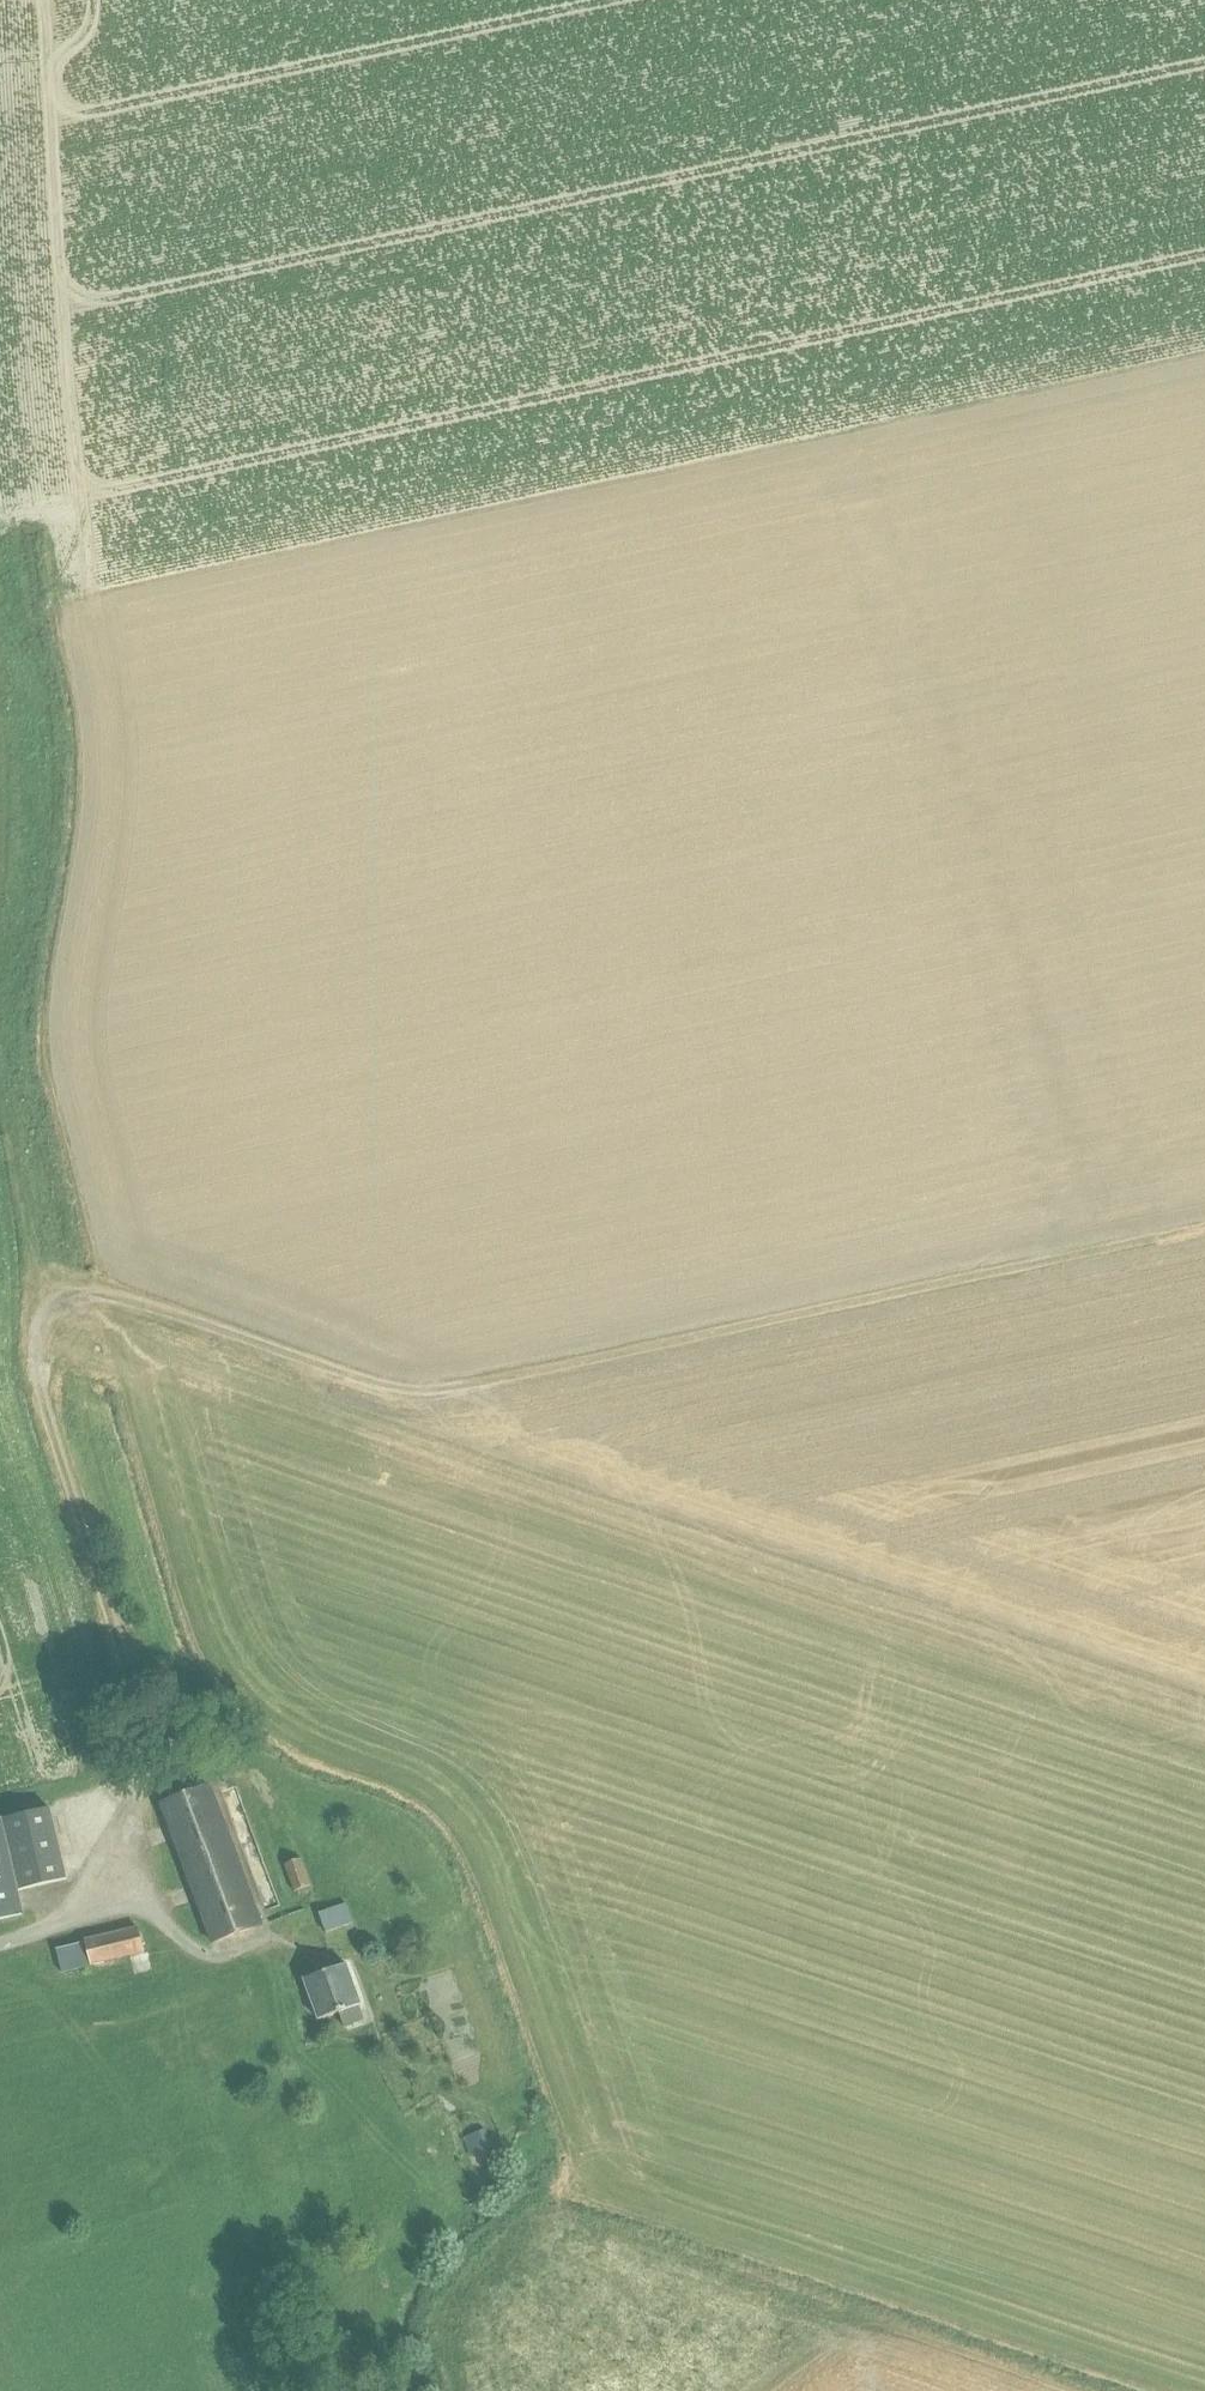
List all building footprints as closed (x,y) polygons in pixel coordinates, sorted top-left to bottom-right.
[(162,1805),(214,1944),(262,1926),(210,1787),(162,1805)] [(67,1880),(51,1809),(0,1821),(0,1920),(23,1915),(18,1891),(67,1880)] [(294,1844),(278,1850),(292,1889),(308,1883),(294,1844)] [(319,1914),(327,1933),(354,1923),(347,1904),(319,1914)] [(57,1950),(63,1973),(144,1954),(138,1928),(86,1940),(87,1943),(57,1950)] [(308,1987),(315,2008),(323,2028),(345,2020),(349,2033),(366,2027),(361,2014),(365,2013),(350,1972),(308,1987)] [(495,2159),(499,2158),(484,2127),(462,2137),(476,2168),(478,2167),(485,2180),(501,2172),(495,2159)]
